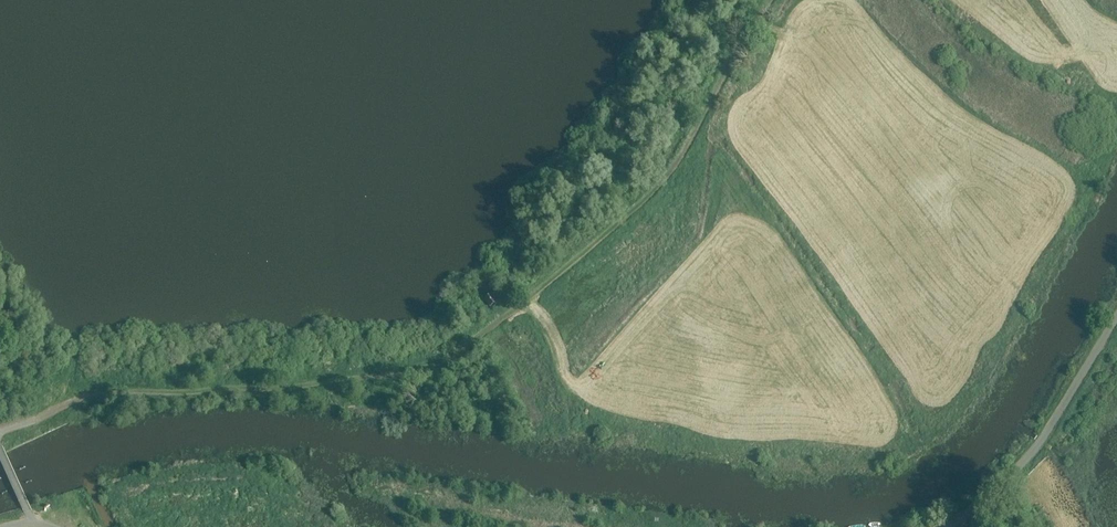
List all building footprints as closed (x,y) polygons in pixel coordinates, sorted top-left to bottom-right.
[(500,300),(499,300),(494,293),(488,298),(494,305),(500,300)]
